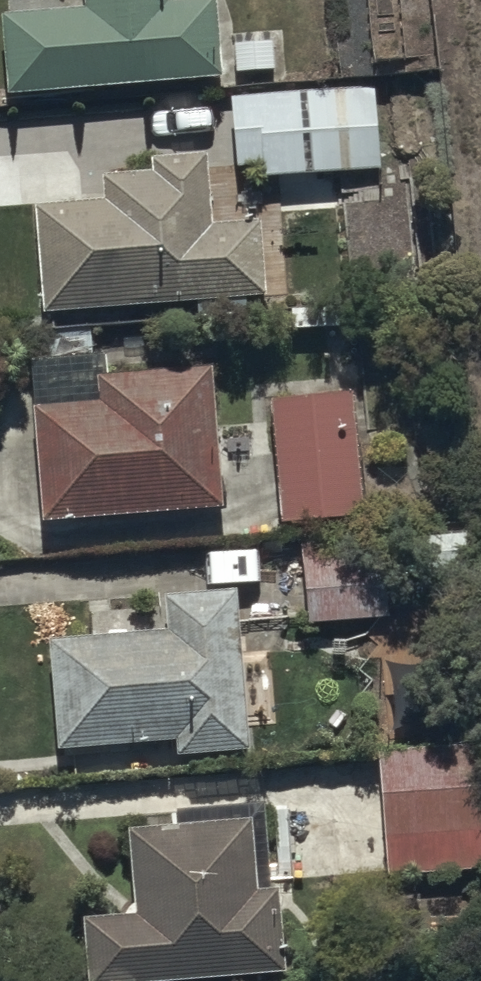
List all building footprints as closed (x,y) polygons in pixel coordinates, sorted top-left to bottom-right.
[(224,77),(220,0),(84,0),(84,7),(5,11),(10,88),(224,77)] [(375,84),(232,92),(236,163),(266,161),(266,173),(380,167),(375,84)] [(38,202),(45,307),(266,292),(261,221),(214,224),(209,153),(156,157),(156,168),(108,172),(110,197),(38,202)] [(215,363),(108,369),(107,355),(36,359),(44,514),(223,504),(215,363)] [(355,390),(272,397),(282,520),(365,513),(355,390)] [(385,523),(302,526),(306,617),(388,614),(385,523)] [(167,627),(51,634),(58,747),(180,739),(181,752),(251,748),(241,590),(165,595),(167,627)] [(381,747),(387,874),(480,870),(480,763),(480,742),(381,747)] [(137,912),(88,914),(91,980),(120,980),(288,974),(284,888),(274,888),(270,803),(184,806),(184,825),(134,827),(137,912)]
